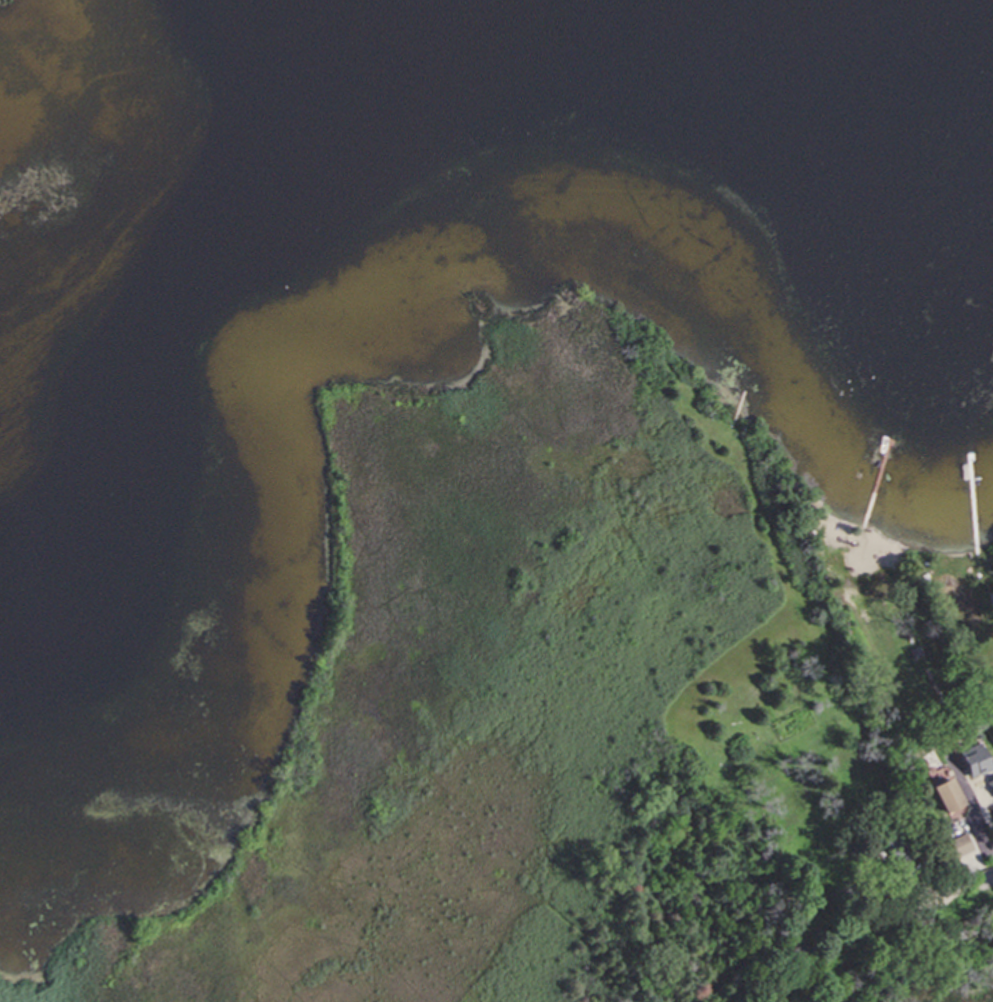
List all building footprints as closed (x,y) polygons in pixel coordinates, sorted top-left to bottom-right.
[(968,807),(957,785),(939,794),(950,816),(968,807)] [(975,851),(968,837),(953,844),(960,859),(975,851)]
